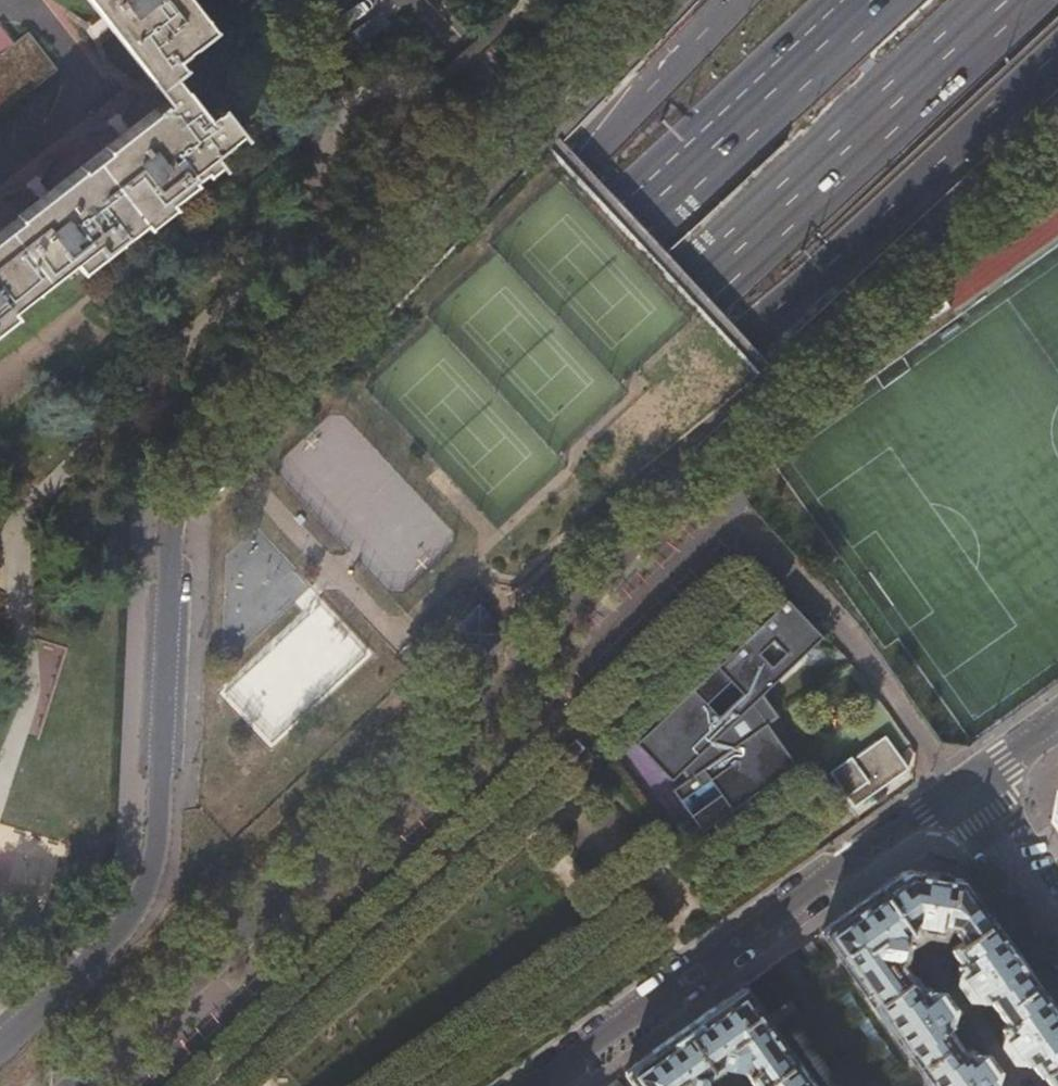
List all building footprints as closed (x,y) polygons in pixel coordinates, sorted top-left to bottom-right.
[(101,17),(109,27),(148,76),(157,88),(173,75),(172,74),(182,66),(175,57),(212,28),(194,5),(190,0),(88,0),(101,17)] [(11,44),(0,31),(0,53),(11,44)] [(54,69),(27,35),(0,56),(0,111),(54,69)] [(13,313),(9,307),(72,259),(80,269),(93,259),(141,221),(142,220),(146,225),(171,205),(168,200),(193,181),(190,178),(202,169),(205,172),(217,162),(221,166),(211,153),(238,131),(242,136),(242,135),(224,112),(221,108),(220,106),(205,118),(197,107),(193,101),(183,89),(168,100),(166,98),(165,99),(167,101),(130,130),(120,138),(49,193),(39,201),(0,231),(0,323),(13,313)] [(762,694),(825,638),(785,594),(634,739),(673,780),(682,768),(689,774),(674,787),(703,828),(793,765),(764,726),(778,717),(762,694)] [(478,605),(449,633),(476,662),(506,634),(492,619),(478,605)] [(884,752),(863,768),(881,793),(898,782),(902,779),(884,752)] [(1053,1009),(997,930),(961,879),(907,870),(889,882),(833,923),(821,931),(843,961),(912,1058),(932,1085),(994,1085),(993,1085),(996,1082),(971,1046),(974,1038),(960,1020),(952,1020),(927,984),(923,986),(914,973),(911,974),(896,952),(899,950),(902,938),(913,930),(912,927),(922,920),(952,926),(962,939),(950,947),(960,961),(955,964),(980,1000),(977,1008),(990,1027),(999,1026),(1024,1062),(1028,1059),(1038,1073),(1041,1072),(1051,1085),(1057,1085),(1057,1016),(1053,1009)] [(762,1016),(742,988),(713,1009),(713,1008),(701,1016),(653,1050),(654,1051),(645,1057),(625,1071),(635,1085),(703,1085),(704,1079),(725,1064),(736,1067),(740,1065),(756,1085),(812,1085),(762,1016)]
